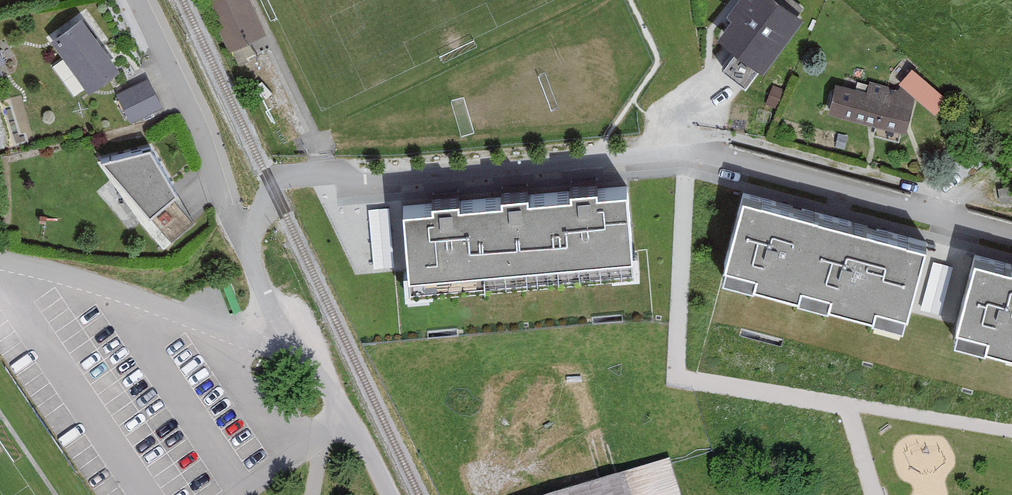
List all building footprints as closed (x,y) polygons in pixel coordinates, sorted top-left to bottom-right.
[(248,0),(203,0),(230,54),(266,36),(248,0)] [(775,0),(759,0),(756,4),(751,0),(745,0),(730,20),(737,25),(722,44),(739,58),(726,74),(750,93),(805,24),(775,0)] [(121,74),(83,25),(52,48),(91,98),(121,74)] [(948,102),(912,72),(901,85),(936,115),(948,102)] [(161,110),(147,83),(118,98),(131,125),(161,110)] [(868,93),(837,85),(830,114),(864,123),(864,119),(908,130),(916,102),(890,95),(892,88),(870,83),(868,93)] [(149,151),(99,161),(161,252),(200,226),(149,151)] [(628,185),(402,206),(409,288),(636,267),(628,185)] [(927,242),(745,194),(726,266),(908,315),(927,242)] [(974,254),(954,327),(1011,343),(1011,264),(974,254)] [(668,462),(564,494),(679,494),(668,462)]
